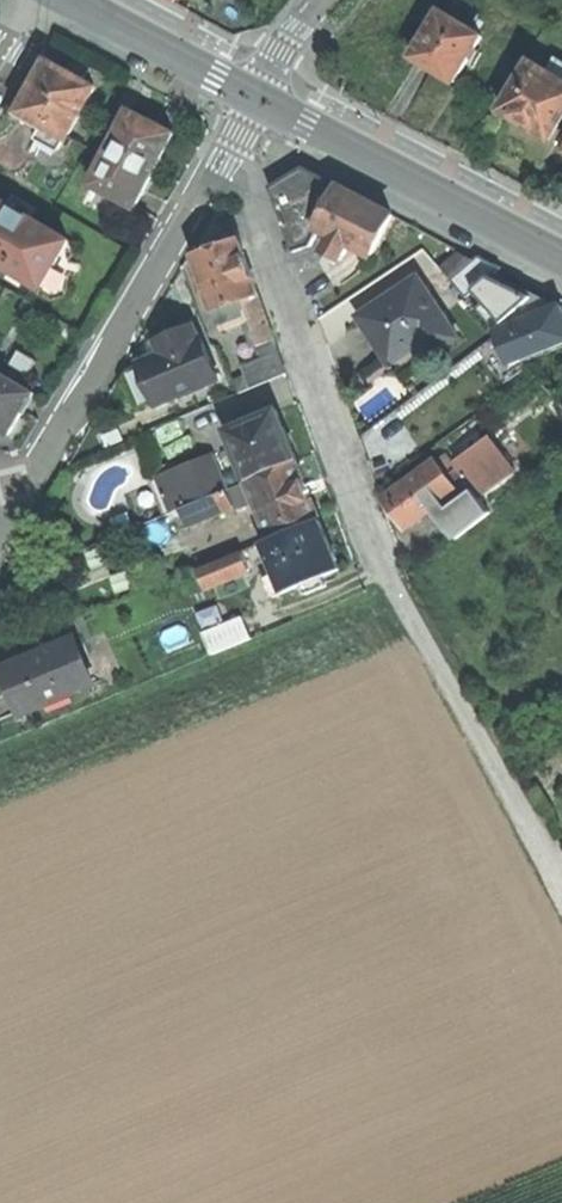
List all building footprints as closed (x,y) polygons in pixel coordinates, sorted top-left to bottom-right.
[(483,36),(442,12),(414,57),(435,69),(455,82),(483,36)] [(532,62),(503,110),(525,124),(551,140),(561,121),(561,62),(559,60),(551,73),(532,62)] [(97,89),(50,62),(36,86),(22,111),(47,125),(69,137),(97,89)] [(152,122),(131,111),(92,184),(136,207),(175,134),(152,122)] [(61,152),(69,137),(47,125),(39,139),(61,152)] [(339,187),(306,168),(273,187),(295,250),(310,250),(319,227),(339,187)] [(372,253),(392,213),(361,197),(339,187),(319,227),(334,234),(351,243),(372,253)] [(14,208),(0,200),(0,262),(43,287),(70,241),(31,219),(37,209),(20,198),(14,208)] [(343,260),(351,243),(334,234),(326,251),(333,255),(343,260)] [(252,266),(243,241),(200,256),(203,266),(211,288),(217,307),(243,298),(260,292),(252,266)] [(443,267),(451,277),(475,258),(462,249),(443,267)] [(466,294),(502,266),(480,254),(475,258),(451,277),(466,294)] [(211,288),(203,266),(193,269),(201,292),(211,288)] [(459,334),(419,275),(359,315),(376,341),(389,359),(420,338),(430,354),(459,334)] [(276,338),(260,292),(243,298),(248,314),(259,344),(276,338)] [(243,298),(217,307),(222,323),(248,314),(243,298)] [(498,329),(510,361),(561,343),(561,306),(498,329)] [(158,404),(221,378),(204,337),(201,338),(195,325),(151,343),(157,356),(141,363),(151,388),(158,404)] [(276,338),(259,344),(263,356),(280,350),(276,338)] [(288,374),(280,350),(263,356),(246,362),(249,373),(254,386),(288,374)] [(0,374),(0,428),(11,435),(35,393),(1,373),(0,374)] [(254,386),(249,373),(236,378),(241,390),(254,386)] [(289,435),(277,409),(227,430),(249,480),(294,460),(299,458),(289,435)] [(516,467),(495,439),(448,473),(437,458),(423,468),(445,497),(469,479),(480,494),(516,467)] [(180,469),(194,502),(227,489),(213,455),(180,469)] [(306,487),(294,460),(249,480),(273,536),(319,517),(306,487)] [(445,497),(423,468),(384,497),(394,511),(406,526),(445,497)] [(181,508),(194,502),(180,469),(161,477),(174,510),(181,508)] [(234,505),(227,489),(194,502),(181,508),(188,524),(234,505)] [(484,514),(472,497),(449,514),(462,531),(484,514)] [(328,538),(319,517),(273,536),(266,540),(279,570),(287,589),(302,582),(323,573),(340,566),(328,538)] [(250,567),(243,550),(199,569),(206,586),(250,567)] [(273,595),(287,589),(279,570),(265,576),(273,595)] [(327,582),(323,573),(302,582),(306,591),(327,582)] [(254,634),(244,612),(206,629),(216,651),(254,634)] [(96,682),(78,638),(8,667),(17,689),(26,711),(96,682)]
